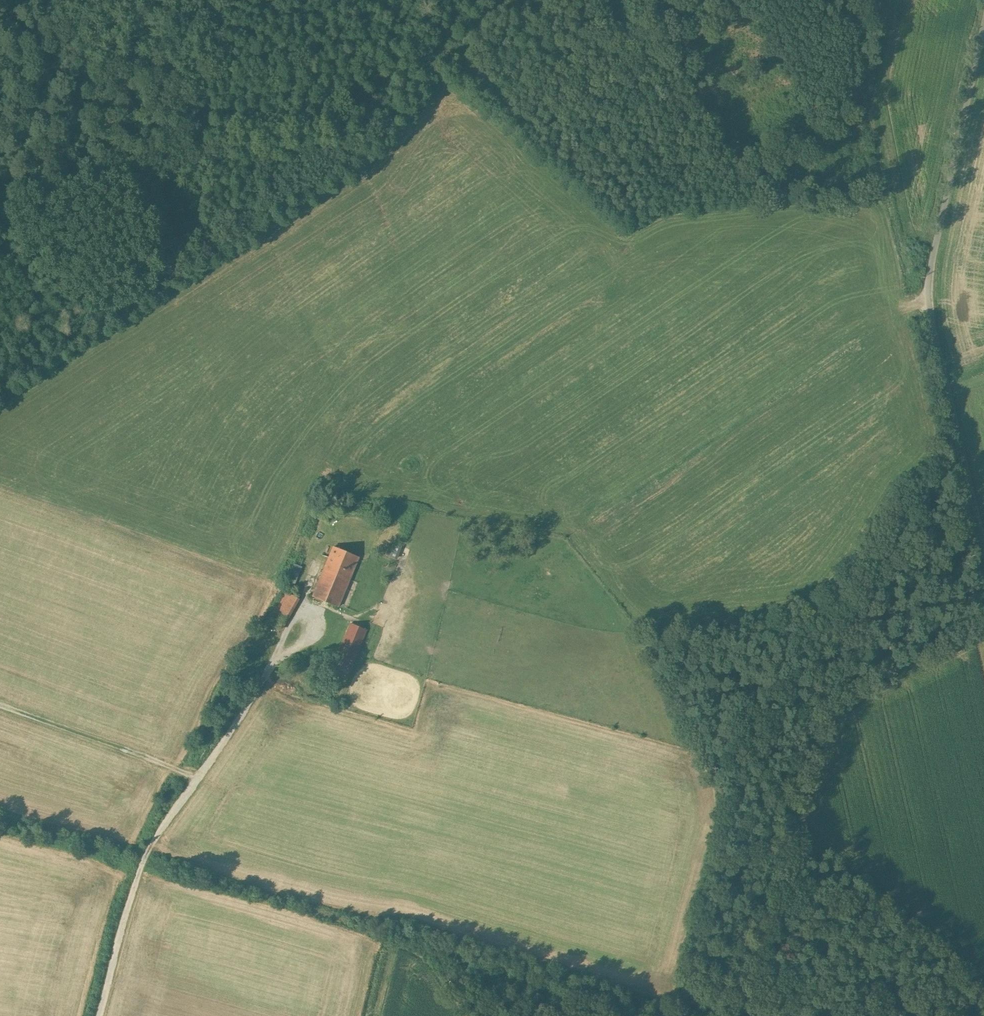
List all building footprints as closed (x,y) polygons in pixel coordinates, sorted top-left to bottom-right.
[(359,557),(333,547),(324,570),(349,581),(359,557)] [(302,567),(294,563),(291,569),(300,573),(302,567)] [(300,573),(291,569),(286,581),(295,585),(300,573)] [(349,581),(324,570),(313,596),(338,607),(349,581)] [(285,591),(267,623),(282,631),(300,599),(285,591)] [(351,623),(339,651),(343,653),(355,658),(357,654),(366,630),(351,623)] [(355,658),(343,653),(340,661),(351,666),(355,658)] [(340,661),(336,659),(330,673),(345,680),(351,666),(340,661)]
